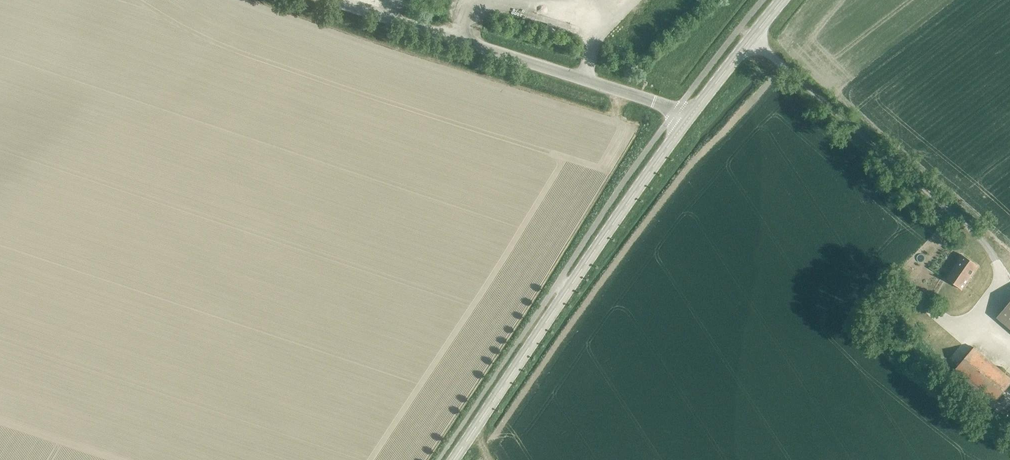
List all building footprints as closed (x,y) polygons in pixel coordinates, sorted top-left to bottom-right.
[(556,37),(557,31),(546,28),(544,33),(556,37)] [(961,290),(978,266),(963,255),(946,279),(961,290)] [(927,300),(918,294),(911,303),(921,309),(927,300)] [(997,318),(1009,330),(1009,303),(997,318)] [(1009,385),(1009,378),(974,348),(955,369),(995,403),(1009,385)]
